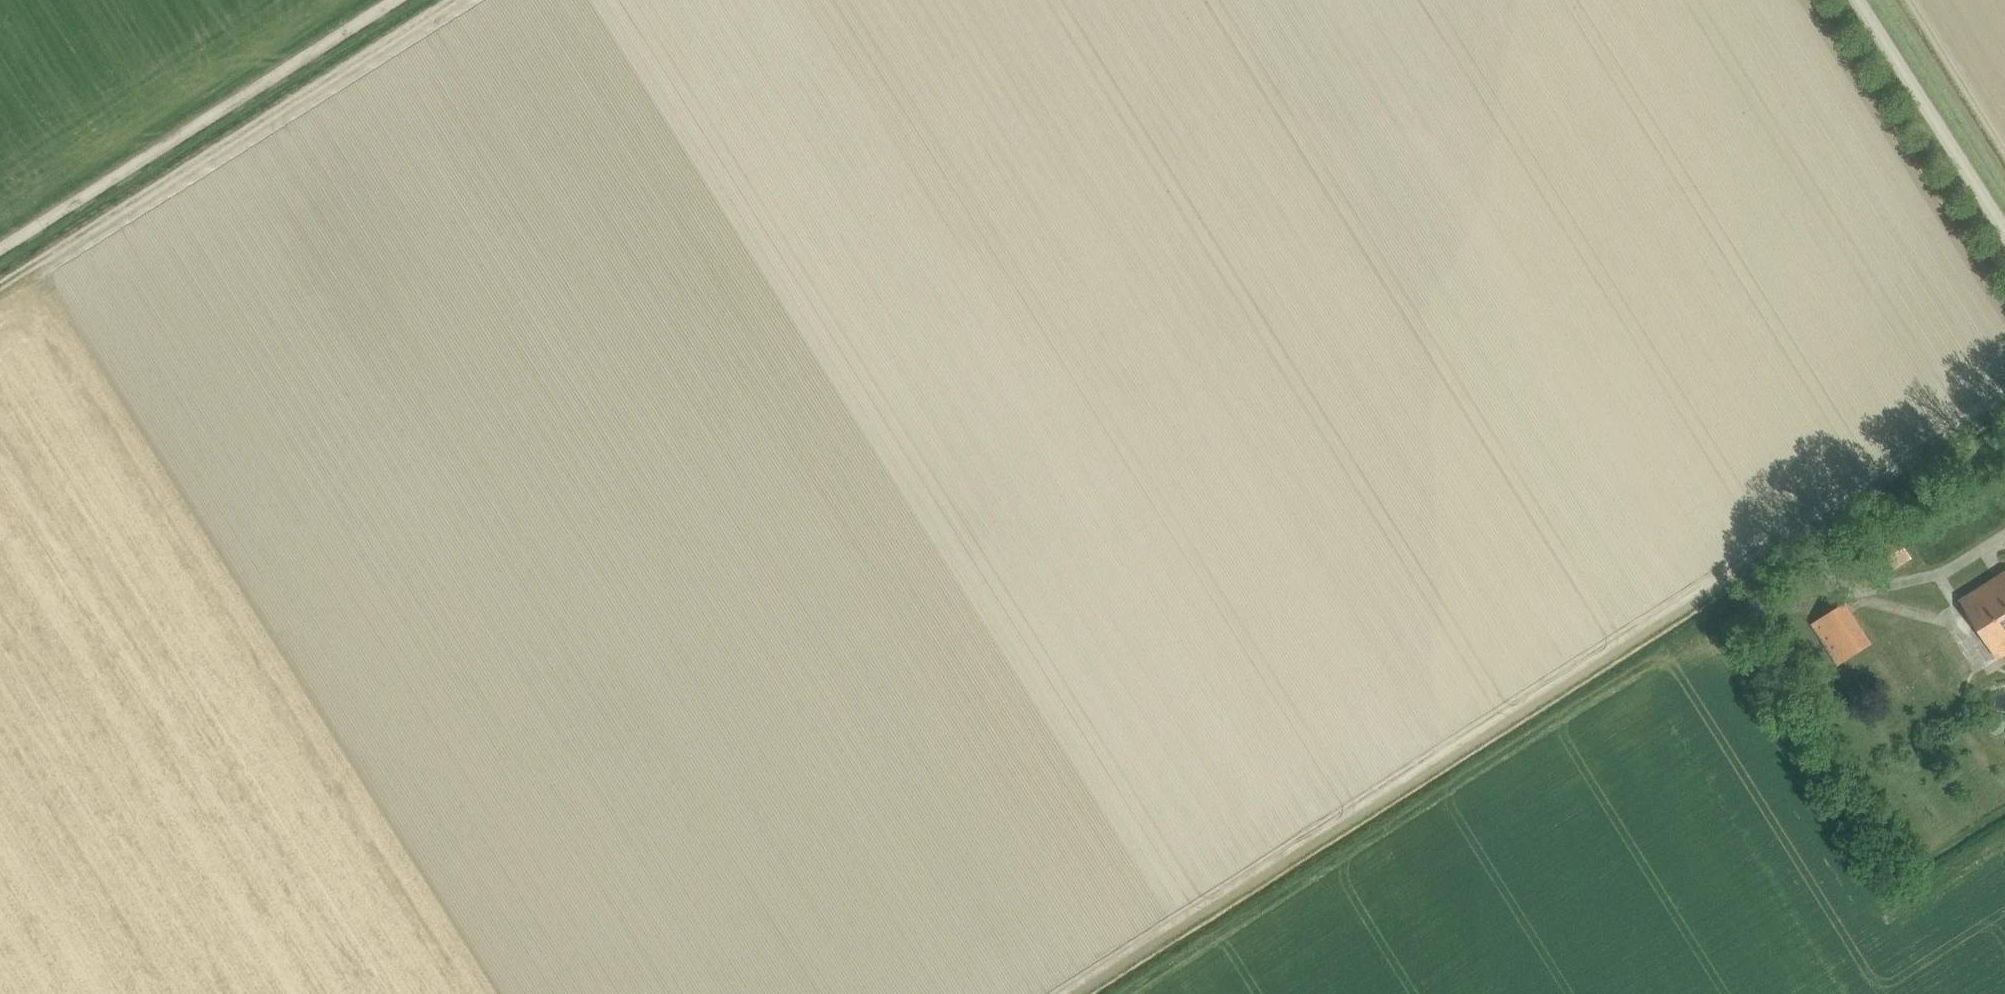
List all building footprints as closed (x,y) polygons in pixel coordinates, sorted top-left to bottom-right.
[(1877,579),(1910,559),(1896,538),(1864,558),(1877,579)] [(1961,601),(1998,660),(2004,656),(2004,573),(1961,601)] [(1837,666),(1872,644),(1846,602),(1810,624),(1837,666)]
